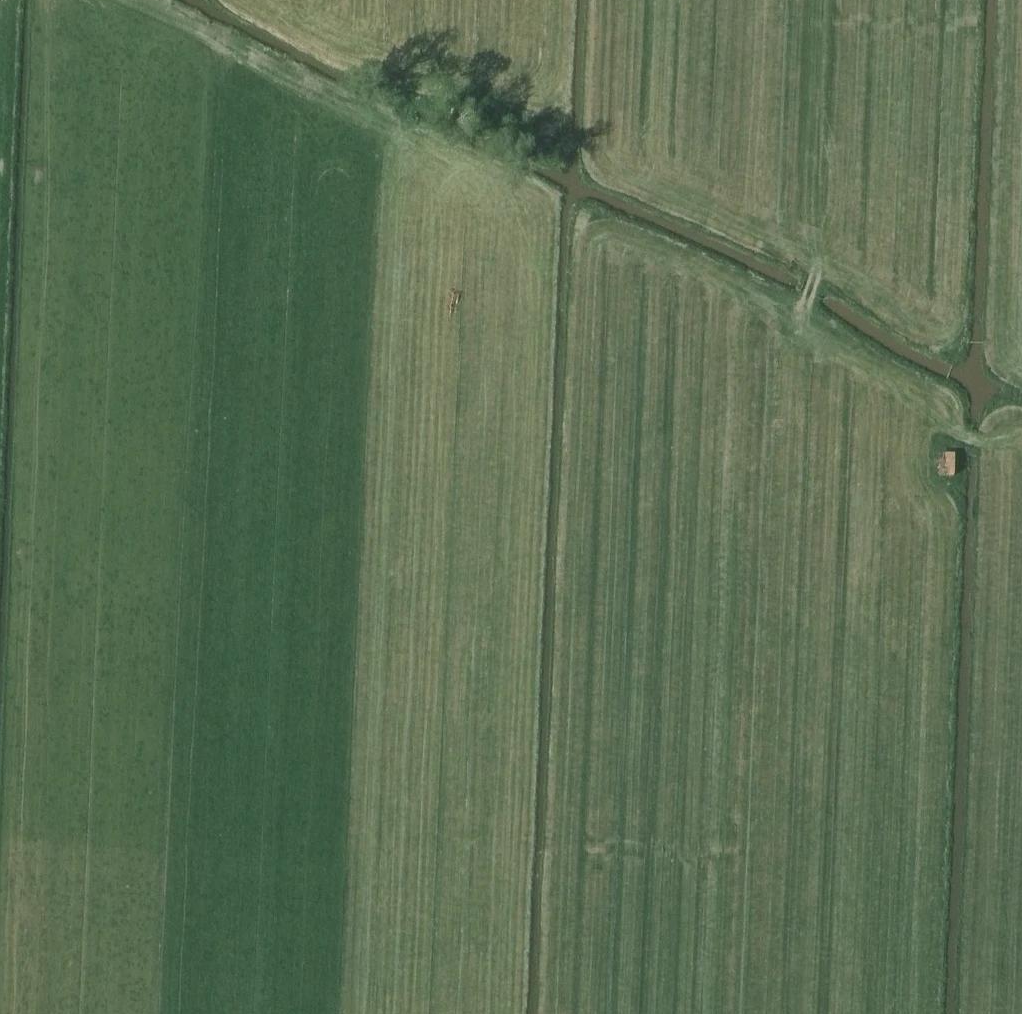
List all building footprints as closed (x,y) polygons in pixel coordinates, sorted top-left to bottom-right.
[(936,454),(936,477),(953,476),(953,454),(936,454)]
